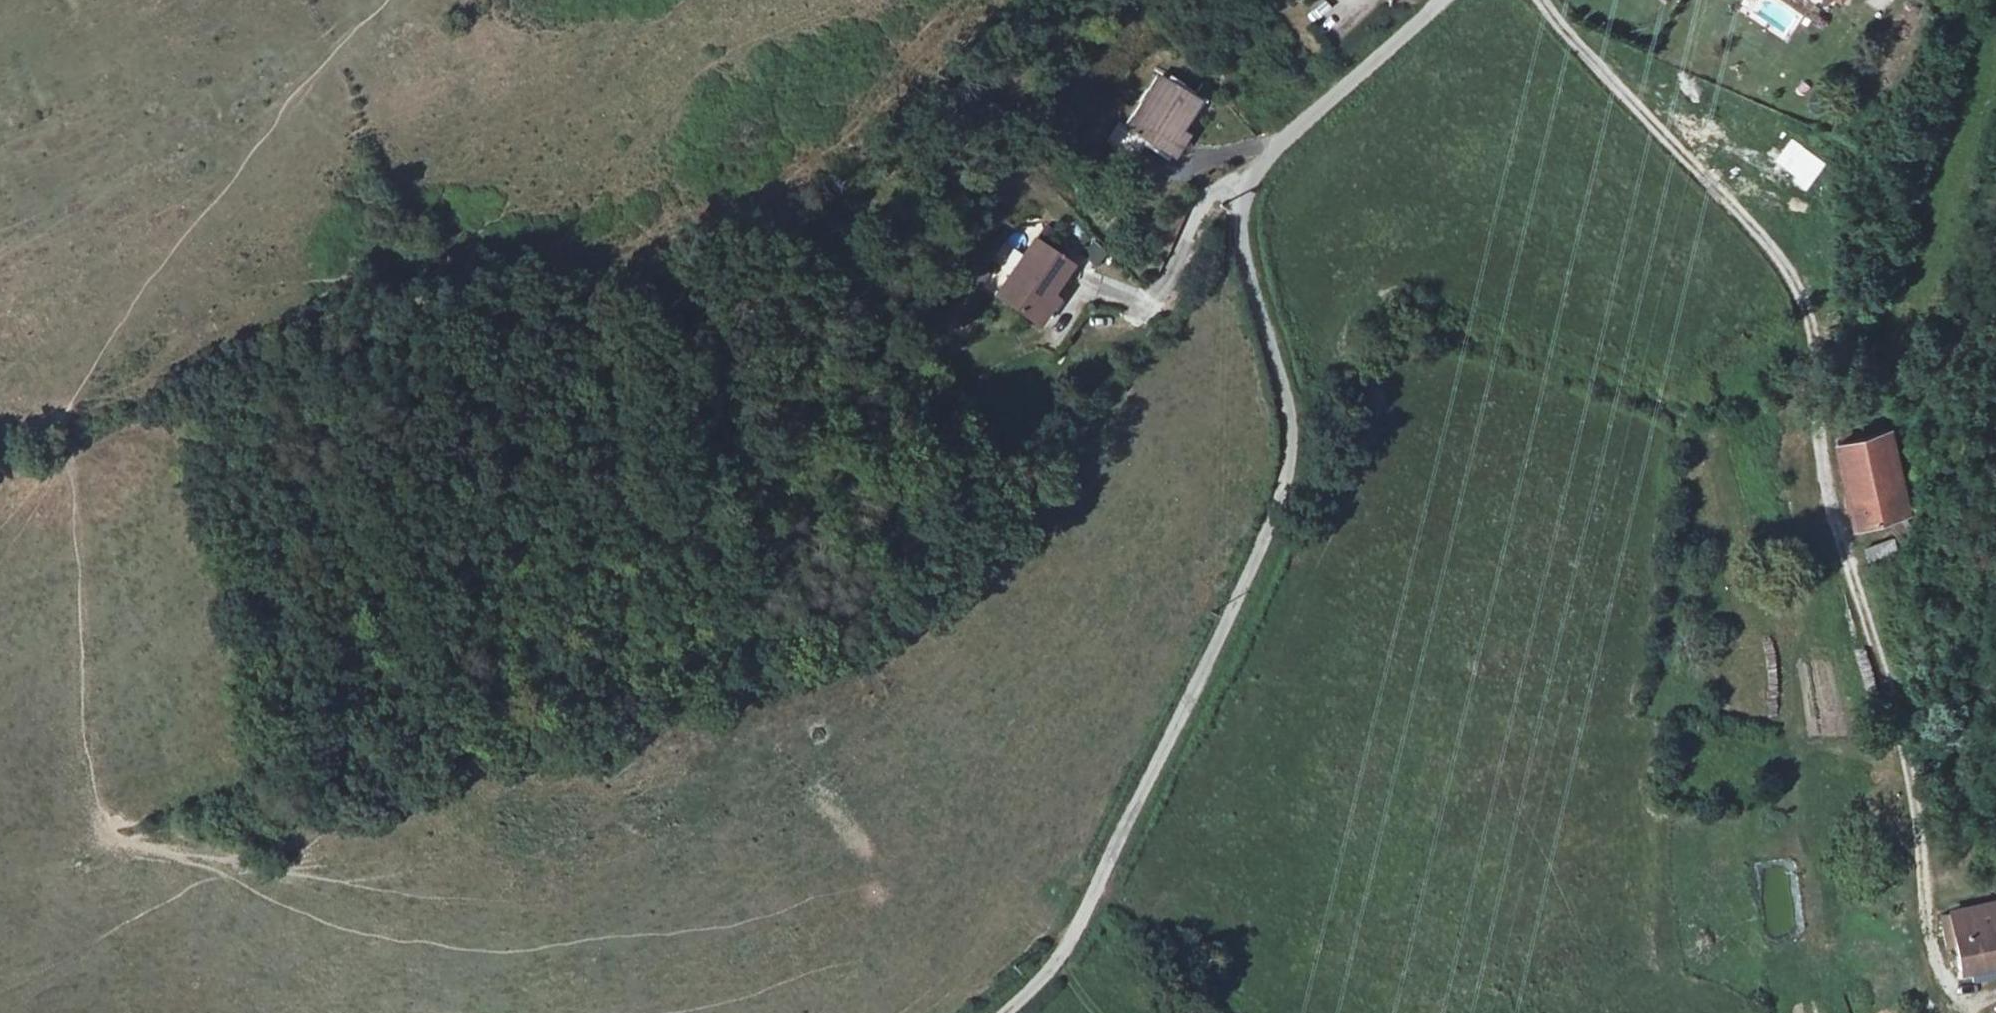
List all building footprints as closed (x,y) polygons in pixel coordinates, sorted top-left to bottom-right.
[(1166,80),(1130,125),(1167,155),(1203,109),(1166,80)] [(1034,239),(992,292),(1027,321),(1069,267),(1034,239)] [(1854,527),(1910,514),(1891,437),(1837,449),(1854,527)] [(1866,561),(1896,554),(1893,540),(1863,547),(1866,561)] [(1995,961),(1995,904),(1957,909),(1961,934),(1948,935),(1953,966),(1995,961)]
